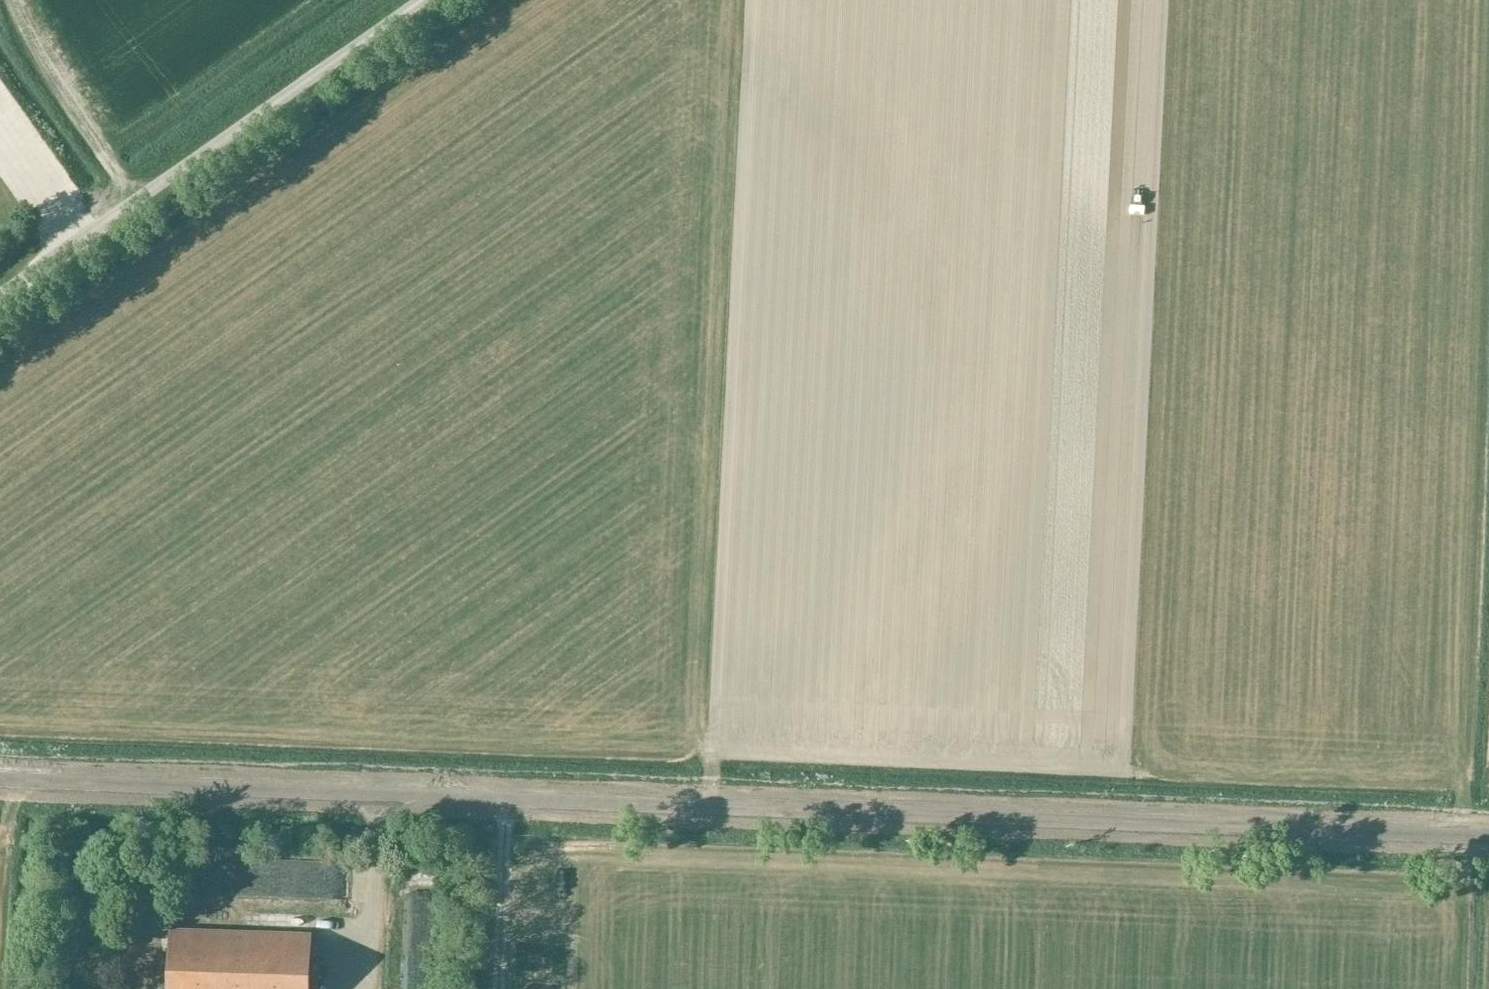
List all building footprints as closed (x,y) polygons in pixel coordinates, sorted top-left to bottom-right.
[(312,935),(170,933),(169,988),(310,988),(312,935)]
